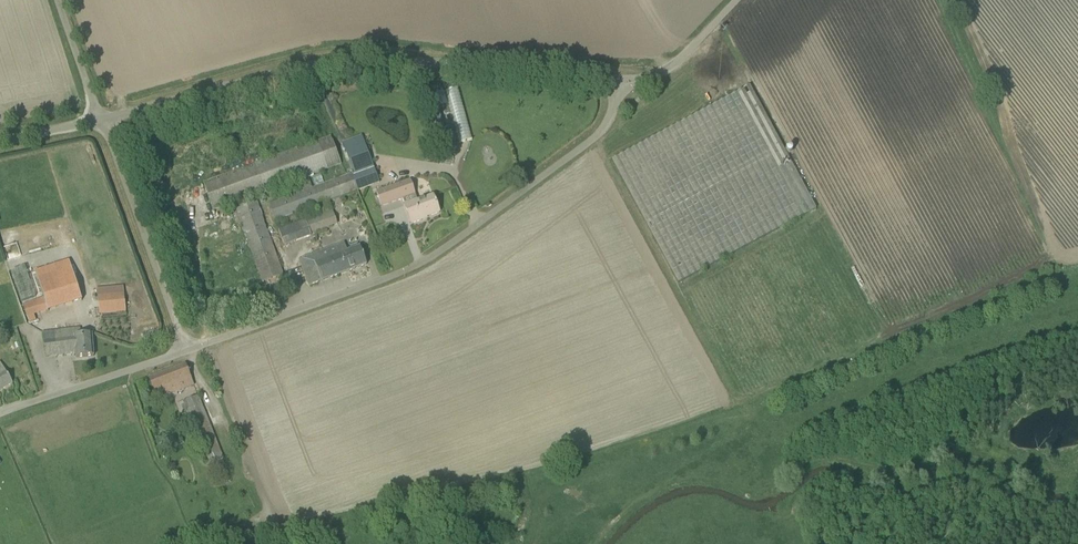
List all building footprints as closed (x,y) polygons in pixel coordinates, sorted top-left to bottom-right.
[(816,209),(750,86),(725,100),(612,160),(678,284),(816,209)] [(449,104),(458,143),(471,140),(459,88),(436,93),(439,106),(449,104)] [(322,203),(358,190),(352,175),(313,189),(308,176),(341,164),(331,138),(204,184),(213,211),(238,201),(241,208),(237,210),(263,282),(283,275),(257,202),(250,205),(247,198),(299,179),(304,193),(269,205),(275,221),(316,206),(320,215),(301,222),(307,237),(329,229),(328,227),(337,223),(333,211),(325,214),(322,203)] [(373,167),(364,141),(345,149),(354,174),(373,167)] [(373,167),(354,174),(352,175),(358,190),(360,190),(380,182),(374,167),(373,167)] [(315,185),(324,183),(322,175),(314,177),(315,185)] [(418,202),(417,200),(410,181),(376,193),(382,208),(403,200),(405,205),(404,205),(411,225),(422,221),(421,220),(440,213),(433,196),(418,202)] [(300,260),(309,286),(321,282),(367,265),(360,247),(348,252),(345,243),(300,260)] [(44,297),(23,303),(29,323),(37,321),(35,315),(84,301),(72,259),(36,270),(44,297)] [(28,268),(14,268),(14,279),(28,278),(28,268)] [(126,311),(124,294),(124,286),(97,288),(100,313),(126,311)] [(42,333),(46,357),(76,354),(76,358),(94,357),(92,335),(81,336),(81,328),(42,333)] [(14,384),(5,370),(1,362),(0,363),(0,392),(14,384)] [(164,389),(167,396),(194,385),(186,364),(149,379),(154,393),(164,389)] [(183,412),(187,410),(208,465),(223,459),(198,396),(183,402),(180,404),(183,412)]
